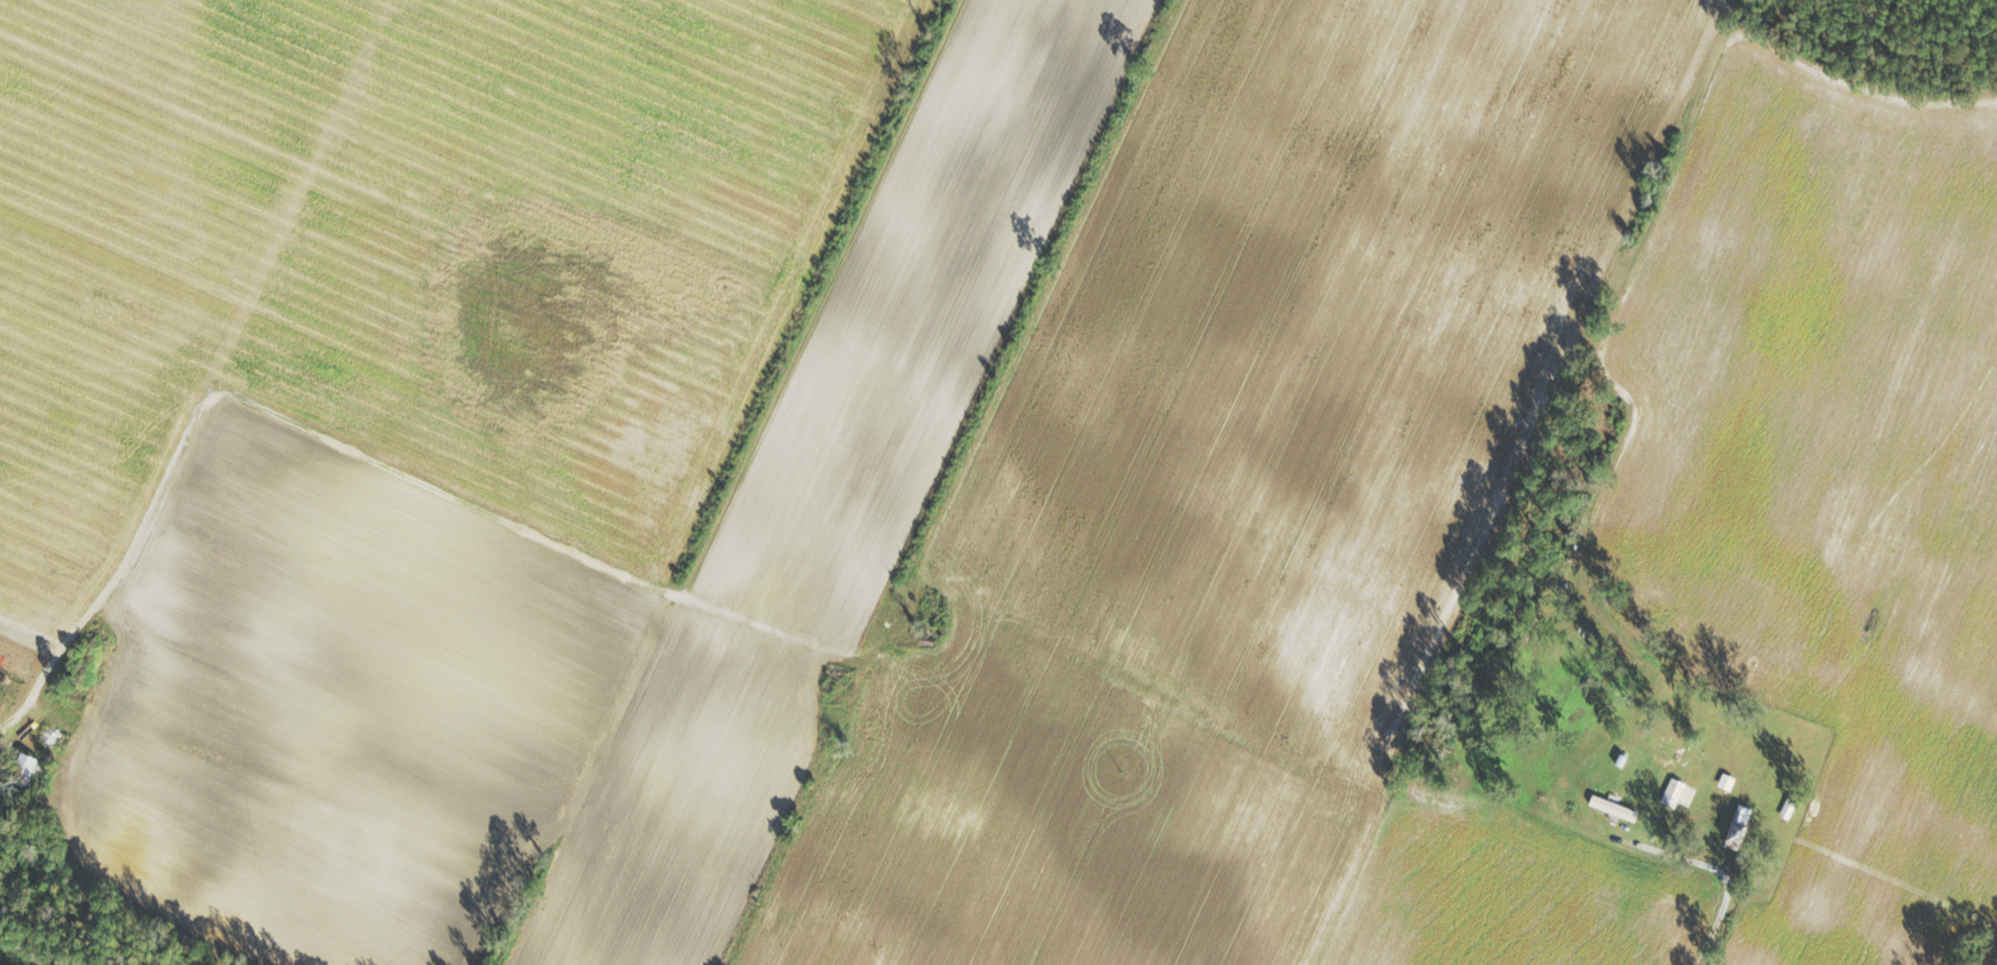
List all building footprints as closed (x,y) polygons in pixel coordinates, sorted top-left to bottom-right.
[(38,732),(50,736),(54,725),(42,722),(38,732)] [(16,766),(33,774),(40,758),(23,750),(16,766)] [(1662,799),(1676,806),(1689,783),(1674,776),(1662,799)] [(1781,812),(1789,817),(1798,803),(1790,799),(1781,812)] [(1755,807),(1740,802),(1726,845),(1741,850),(1755,807)]
